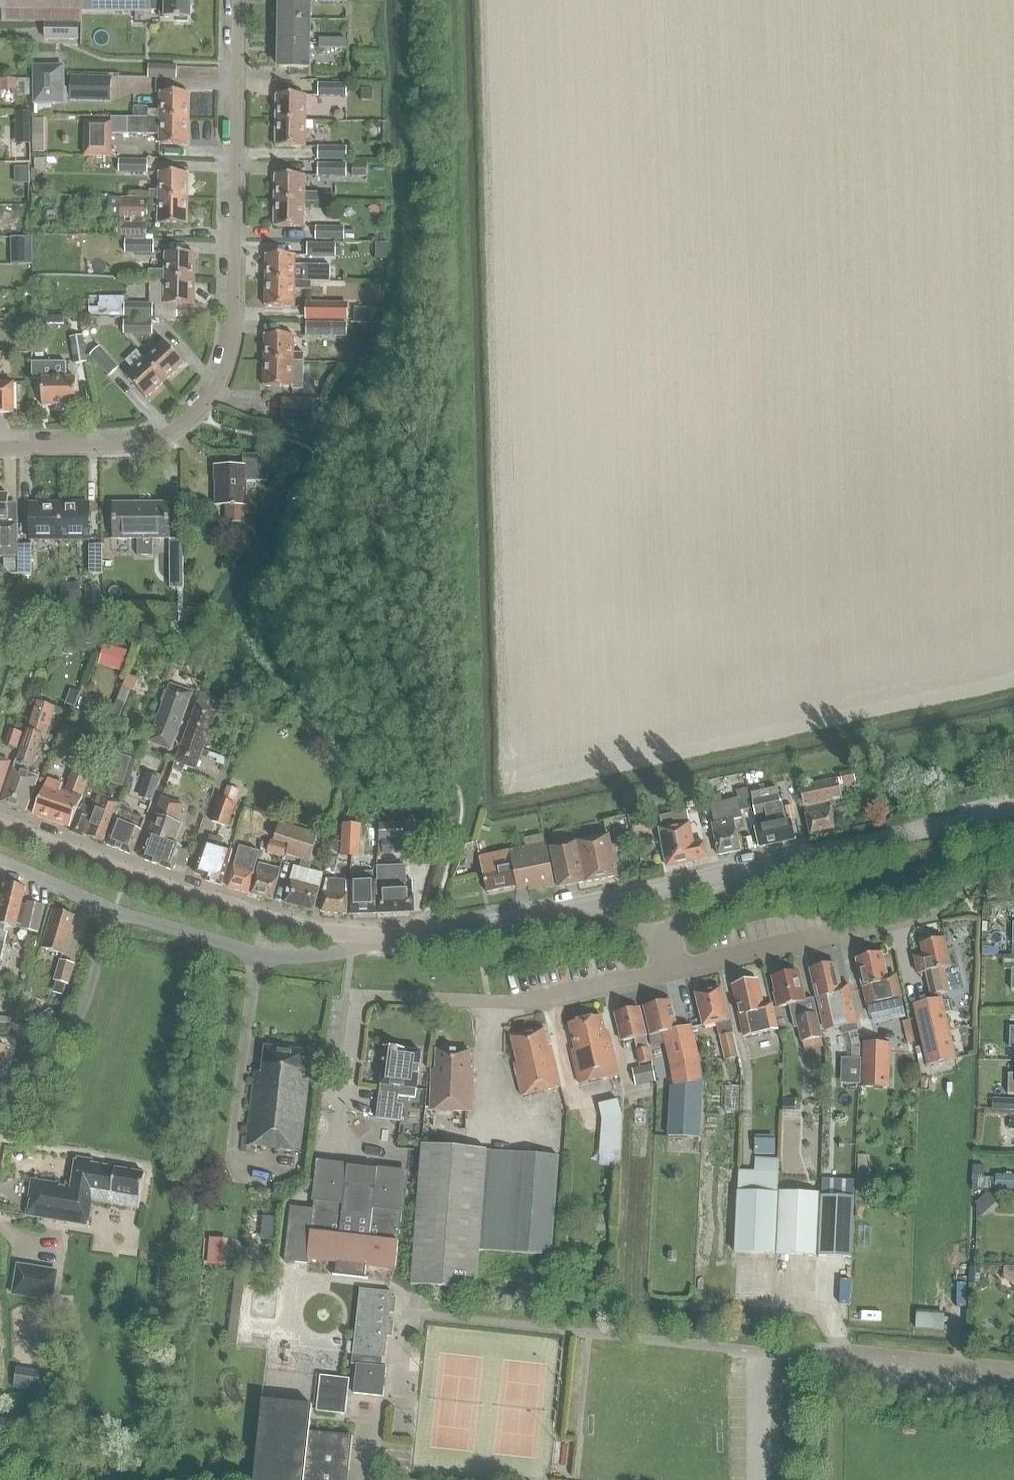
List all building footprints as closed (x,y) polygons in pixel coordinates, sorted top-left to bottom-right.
[(2,9),(2,21),(46,21),(81,22),(81,11),(83,11),(101,11),(101,0),(0,0),(0,9),(2,9)] [(101,11),(149,11),(149,10),(159,10),(159,18),(176,18),(176,21),(186,21),(187,19),(190,19),(190,0),(101,0),(101,11)] [(308,0),(279,0),(279,19),(308,20),(308,0)] [(307,43),(308,20),(279,19),(278,43),(307,43)] [(78,39),(78,24),(46,24),(46,39),(78,39)] [(334,44),(334,38),(318,38),(317,48),(330,49),(330,43),(334,44)] [(345,49),(345,39),(334,38),(334,44),(330,43),(330,49),(345,49)] [(307,68),(307,43),(278,43),(278,67),(307,68)] [(177,65),(148,64),(147,78),(176,79),(177,65)] [(36,101),(66,101),(66,88),(62,88),(62,68),(36,68),(36,89),(36,101)] [(70,101),(111,102),(111,76),(70,75),(70,101)] [(18,78),(0,78),(0,90),(18,90),(18,78)] [(345,96),(345,83),(318,83),(317,96),(345,96)] [(147,119),(189,119),(189,93),(160,93),(159,110),(148,110),(147,118),(147,119)] [(304,121),(304,120),(304,96),(275,95),(275,121),(304,121)] [(15,112),(15,128),(31,128),(31,112),(15,112)] [(45,118),(32,118),(32,151),(45,151),(45,118)] [(147,118),(128,118),(111,118),(111,122),(85,121),(84,156),(111,156),(111,134),(159,135),(159,144),(188,145),(189,119),(147,119),(147,118)] [(304,147),(304,130),(313,130),(313,120),(304,120),(304,121),(275,121),(275,147),(304,147)] [(317,159),(346,158),(346,146),(317,146),(317,159)] [(119,159),(119,172),(147,173),(148,160),(119,159)] [(367,177),(367,163),(352,163),(352,177),(367,177)] [(317,176),(346,175),(346,164),(317,164),(317,176)] [(188,199),(188,173),(158,173),(158,191),(149,191),(149,198),(188,199)] [(303,192),(304,175),(275,175),(274,200),(303,201),(303,202),(319,202),(320,192),(303,192)] [(49,187),(47,177),(33,179),(35,189),(49,187)] [(120,196),(108,196),(108,217),(119,217),(119,219),(147,219),(147,199),(120,199),(120,196)] [(187,225),(188,199),(149,198),(149,206),(158,206),(158,224),(187,225)] [(303,227),(303,202),(303,201),(274,200),(273,226),(303,227)] [(145,236),(145,224),(118,223),(118,236),(145,236)] [(353,233),(344,234),(344,228),(316,228),(316,240),(344,240),(344,241),(353,241),(353,233)] [(153,253),(153,242),(126,241),(126,252),(153,253)] [(307,243),(307,256),(335,257),(335,255),(342,255),(342,247),(335,247),(336,243),(307,243)] [(375,259),(387,259),(388,243),(375,243),(375,259)] [(165,279),(194,279),(195,253),(165,253),(165,270),(149,270),(149,279),(165,279)] [(265,255),(264,281),(310,282),(330,282),(330,266),(302,265),(294,265),(294,256),(265,255)] [(194,305),(194,279),(165,279),(164,304),(194,305)] [(264,281),(264,306),(293,307),(294,289),(310,289),(310,282),(264,281)] [(123,314),(123,316),(153,316),(153,303),(125,302),(125,296),(89,295),(89,313),(123,314)] [(305,302),(305,321),(348,321),(348,319),(348,306),(348,302),(305,302)] [(370,308),(354,307),(354,322),(370,322),(370,308)] [(47,317),(47,325),(63,325),(63,317),(47,317)] [(151,334),(152,321),(124,321),(124,334),(151,334)] [(306,336),(347,337),(347,323),(306,322),(306,336)] [(87,362),(83,335),(69,337),(74,365),(87,362)] [(292,361),(293,335),(263,335),(263,361),(292,361)] [(165,381),(184,363),(164,342),(145,359),(165,381)] [(109,376),(117,368),(98,347),(89,355),(109,376)] [(145,359),(139,364),(126,377),(146,398),(165,381),(145,359)] [(304,361),(292,361),(263,361),(263,386),(291,387),(291,390),(303,390),(304,361)] [(42,405),(76,405),(76,378),(66,379),(66,362),(32,362),(32,379),(42,379),(42,405)] [(13,412),(13,382),(0,382),(0,412),(13,412)] [(215,467),(215,482),(218,482),(218,506),(226,506),(226,522),(242,523),(242,505),(244,505),(246,505),(247,481),(268,481),(268,455),(243,455),(243,467),(215,467)] [(8,494),(0,494),(0,556),(18,555),(17,524),(8,524),(8,494)] [(60,540),(89,540),(89,503),(60,504),(60,540)] [(152,539),(169,539),(168,503),(113,504),(114,539),(137,539),(137,555),(152,555),(152,539)] [(31,540),(60,540),(60,504),(31,504),(31,540)] [(31,574),(31,544),(18,544),(18,574),(31,574)] [(89,574),(102,574),(102,544),(89,545),(89,574)] [(183,574),(183,552),(169,552),(169,574),(183,574)] [(81,583),(61,583),(61,608),(81,608),(81,583)] [(103,646),(97,666),(121,673),(127,653),(103,646)] [(170,750),(177,732),(191,693),(170,685),(167,692),(164,691),(160,702),(163,703),(149,742),(170,750)] [(64,702),(74,707),(80,693),(70,689),(64,702)] [(197,704),(197,703),(196,703),(185,732),(182,742),(202,749),(208,732),(216,710),(215,710),(220,698),(201,692),(197,704)] [(125,703),(117,700),(109,720),(117,723),(125,703)] [(45,737),(46,732),(55,708),(37,702),(18,760),(17,759),(13,769),(12,768),(0,804),(26,812),(38,777),(25,773),(28,765),(30,766),(32,760),(34,761),(43,736),(45,737)] [(99,746),(120,754),(124,745),(109,739),(114,725),(108,723),(99,746)] [(23,733),(11,729),(5,745),(17,749),(23,733)] [(210,752),(202,749),(182,742),(172,769),(181,772),(184,765),(195,769),(200,755),(208,758),(210,752)] [(108,782),(127,789),(136,760),(117,754),(108,782)] [(10,763),(0,760),(0,793),(10,763)] [(70,828),(93,769),(76,763),(65,793),(60,791),(63,785),(48,780),(33,814),(70,828)] [(853,770),(840,773),(842,785),(855,782),(853,770)] [(160,780),(146,775),(139,794),(153,799),(160,780)] [(842,799),(841,793),(838,779),(800,787),(810,836),(836,831),(829,802),(842,799)] [(240,790),(227,785),(222,799),(219,798),(211,821),(228,827),(240,790)] [(776,787),(751,793),(753,802),(758,828),(755,829),(759,847),(795,839),(791,821),(786,822),(784,812),(782,813),(776,787)] [(738,799),(712,804),(712,806),(710,806),(714,824),(712,825),(718,855),(740,851),(735,821),(742,819),(740,811),(751,808),(747,789),(736,791),(738,799)] [(83,835),(105,844),(122,803),(100,794),(99,796),(94,810),(82,806),(73,829),(71,833),(82,837),(83,835)] [(153,820),(179,829),(181,825),(176,823),(183,804),(162,796),(153,820)] [(105,844),(105,845),(131,855),(144,820),(132,815),(134,811),(129,809),(128,805),(122,803),(105,844)] [(666,866),(707,857),(704,842),(694,844),(687,812),(660,818),(662,830),(659,830),(666,866)] [(173,844),(179,829),(153,820),(147,836),(149,837),(140,859),(172,871),(175,863),(183,866),(188,853),(180,850),(181,847),(173,844)] [(379,823),(379,826),(379,839),(382,839),(382,854),(403,853),(403,826),(402,822),(379,823)] [(308,862),(316,836),(278,823),(273,841),(287,845),(285,855),(308,862)] [(359,855),(359,827),(343,827),(342,854),(359,855)] [(195,871),(194,873),(205,877),(204,880),(220,885),(230,852),(221,849),(224,840),(210,835),(207,845),(205,844),(195,871)] [(559,888),(617,876),(609,836),(550,848),(559,888)] [(282,857),(286,846),(270,841),(266,852),(282,857)] [(528,891),(555,887),(547,843),(479,857),(486,892),(516,886),(515,885),(527,883),(528,891)] [(240,846),(228,887),(248,893),(259,852),(240,846)] [(270,899),(279,869),(259,864),(251,894),(270,899)] [(377,913),(413,911),(412,881),(406,881),(405,866),(376,868),(377,881),(375,881),(377,913)] [(311,910),(322,874),(293,867),(283,903),(311,910)] [(375,881),(373,881),(373,871),(360,871),(360,873),(353,874),(350,882),(351,914),(377,913),(375,881)] [(345,913),(348,880),(325,878),(320,912),(345,913)] [(0,913),(0,964),(8,932),(5,931),(6,925),(15,927),(16,924),(22,925),(27,904),(21,903),(25,887),(21,886),(19,884),(14,882),(11,884),(7,883),(0,913)] [(37,933),(43,906),(28,902),(27,904),(22,925),(21,929),(37,933)] [(63,954),(74,915),(53,909),(42,947),(63,954)] [(945,968),(951,967),(944,938),(921,944),(924,955),(915,957),(919,975),(925,973),(931,997),(950,992),(945,968)] [(980,947),(980,955),(997,955),(998,948),(987,948),(987,947),(980,947)] [(903,1008),(900,997),(896,979),(888,981),(881,952),(857,958),(870,1016),(903,1008)] [(68,984),(74,963),(60,959),(54,980),(68,984)] [(840,987),(839,980),(838,980),(834,963),(810,969),(814,985),(817,999),(818,999),(821,1014),(832,1012),(836,1028),(859,1023),(849,985),(840,987)] [(821,1037),(822,1037),(814,999),(804,1001),(797,972),(794,972),(791,970),(784,972),(783,975),(774,977),(777,993),(775,993),(778,1007),(789,1005),(793,1019),(796,1018),(801,1042),(802,1042),(804,1050),(813,1048),(815,1053),(824,1051),(821,1037)] [(772,1004),(763,1006),(757,981),(733,986),(745,1037),(777,1029),(772,1004)] [(725,1061),(737,1058),(732,1034),(734,1034),(730,1019),(727,1019),(724,1006),(723,1006),(719,990),(697,995),(701,1012),(700,1012),(704,1026),(716,1023),(719,1037),(720,1037),(725,1061)] [(699,1138),(702,1080),(699,1063),(691,1027),(677,1030),(671,1001),(644,1007),(650,1036),(663,1034),(671,1069),(674,1087),(671,1087),(668,1136),(699,1138)] [(928,1065),(956,1059),(942,1001),(915,1007),(928,1065)] [(639,1064),(651,1062),(638,1008),(635,1009),(632,1007),(626,1008),(624,1011),(615,1013),(622,1041),(634,1038),(637,1050),(635,1050),(639,1064)] [(579,1085),(618,1076),(608,1034),(605,1035),(601,1016),(568,1024),(574,1050),(571,1050),(579,1085)] [(522,1096),(561,1087),(551,1046),(548,1047),(543,1029),(511,1037),(517,1063),(514,1064),(522,1096)] [(891,1043),(863,1042),(861,1087),(890,1088),(891,1043)] [(315,1080),(317,1063),(315,1060),(305,1059),(305,1052),(263,1047),(260,1072),(253,1071),(244,1145),(298,1152),(307,1079),(315,1080)] [(416,1090),(420,1053),(403,1050),(384,1048),(379,1086),(375,1119),(400,1122),(402,1106),(396,1105),(397,1097),(414,1099),(415,1090),(416,1090)] [(472,1111),(473,1071),(469,1071),(470,1051),(436,1050),(435,1069),(431,1069),(430,1110),(472,1111)] [(862,1058),(860,1058),(848,1058),(847,1084),(861,1084),(862,1058)] [(656,1081),(652,1063),(631,1068),(635,1085),(656,1081)] [(622,1115),(618,1096),(598,1101),(602,1119),(599,1153),(620,1155),(622,1115)] [(1013,1111),(1013,1099),(993,1098),(993,1110),(1013,1111)] [(756,1153),(778,1154),(778,1139),(757,1139),(756,1153)] [(473,1291),(477,1250),(486,1151),(423,1145),(409,1285),(473,1291)] [(551,1256),(558,1156),(486,1151),(477,1250),(551,1256)] [(857,1170),(855,1206),(867,1206),(868,1170),(867,1170),(868,1155),(858,1155),(857,1170)] [(92,1163),(93,1159),(76,1156),(71,1184),(32,1178),(26,1213),(88,1223),(92,1199),(139,1207),(144,1172),(92,1163)] [(394,1270),(405,1174),(317,1164),(311,1210),(296,1209),(295,1217),(288,1216),(283,1262),(306,1265),(307,1259),(335,1263),(334,1275),(331,1275),(331,1276),(366,1280),(366,1279),(363,1278),(365,1266),(394,1270)] [(774,1255),(777,1193),(778,1172),(738,1170),(734,1253),(774,1255)] [(996,1174),(996,1189),(1013,1190),(1013,1175),(996,1174)] [(973,1177),(972,1191),(983,1192),(983,1188),(984,1178),(984,1177),(983,1177),(973,1177)] [(776,1255),(816,1257),(819,1194),(779,1192),(776,1255)] [(855,1197),(821,1195),(818,1256),(852,1258),(855,1197)] [(280,1217),(263,1216),(262,1239),(279,1240),(280,1217)] [(226,1236),(209,1235),(206,1267),(223,1269),(226,1236)] [(59,1270),(16,1263),(11,1295),(53,1302),(59,1270)] [(1013,1286),(1013,1266),(1005,1265),(1004,1272),(1007,1273),(1003,1275),(1013,1286)] [(237,1345),(245,1275),(237,1274),(228,1344),(237,1345)] [(394,1313),(395,1298),(390,1297),(391,1292),(389,1292),(359,1289),(353,1340),(353,1342),(351,1353),(350,1364),(355,1364),(352,1393),(382,1396),(385,1367),(380,1367),(381,1358),(384,1358),(386,1336),(391,1336),(393,1321),(388,1320),(389,1312),(394,1313)] [(944,1312),(916,1310),(915,1328),(943,1330),(944,1312)] [(14,1388),(37,1392),(39,1379),(16,1375),(14,1388)] [(345,1414),(349,1379),(319,1375),(315,1411),(345,1414)] [(351,1435),(309,1430),(311,1411),(311,1407),(261,1401),(253,1479),(346,1479),(351,1435)]
